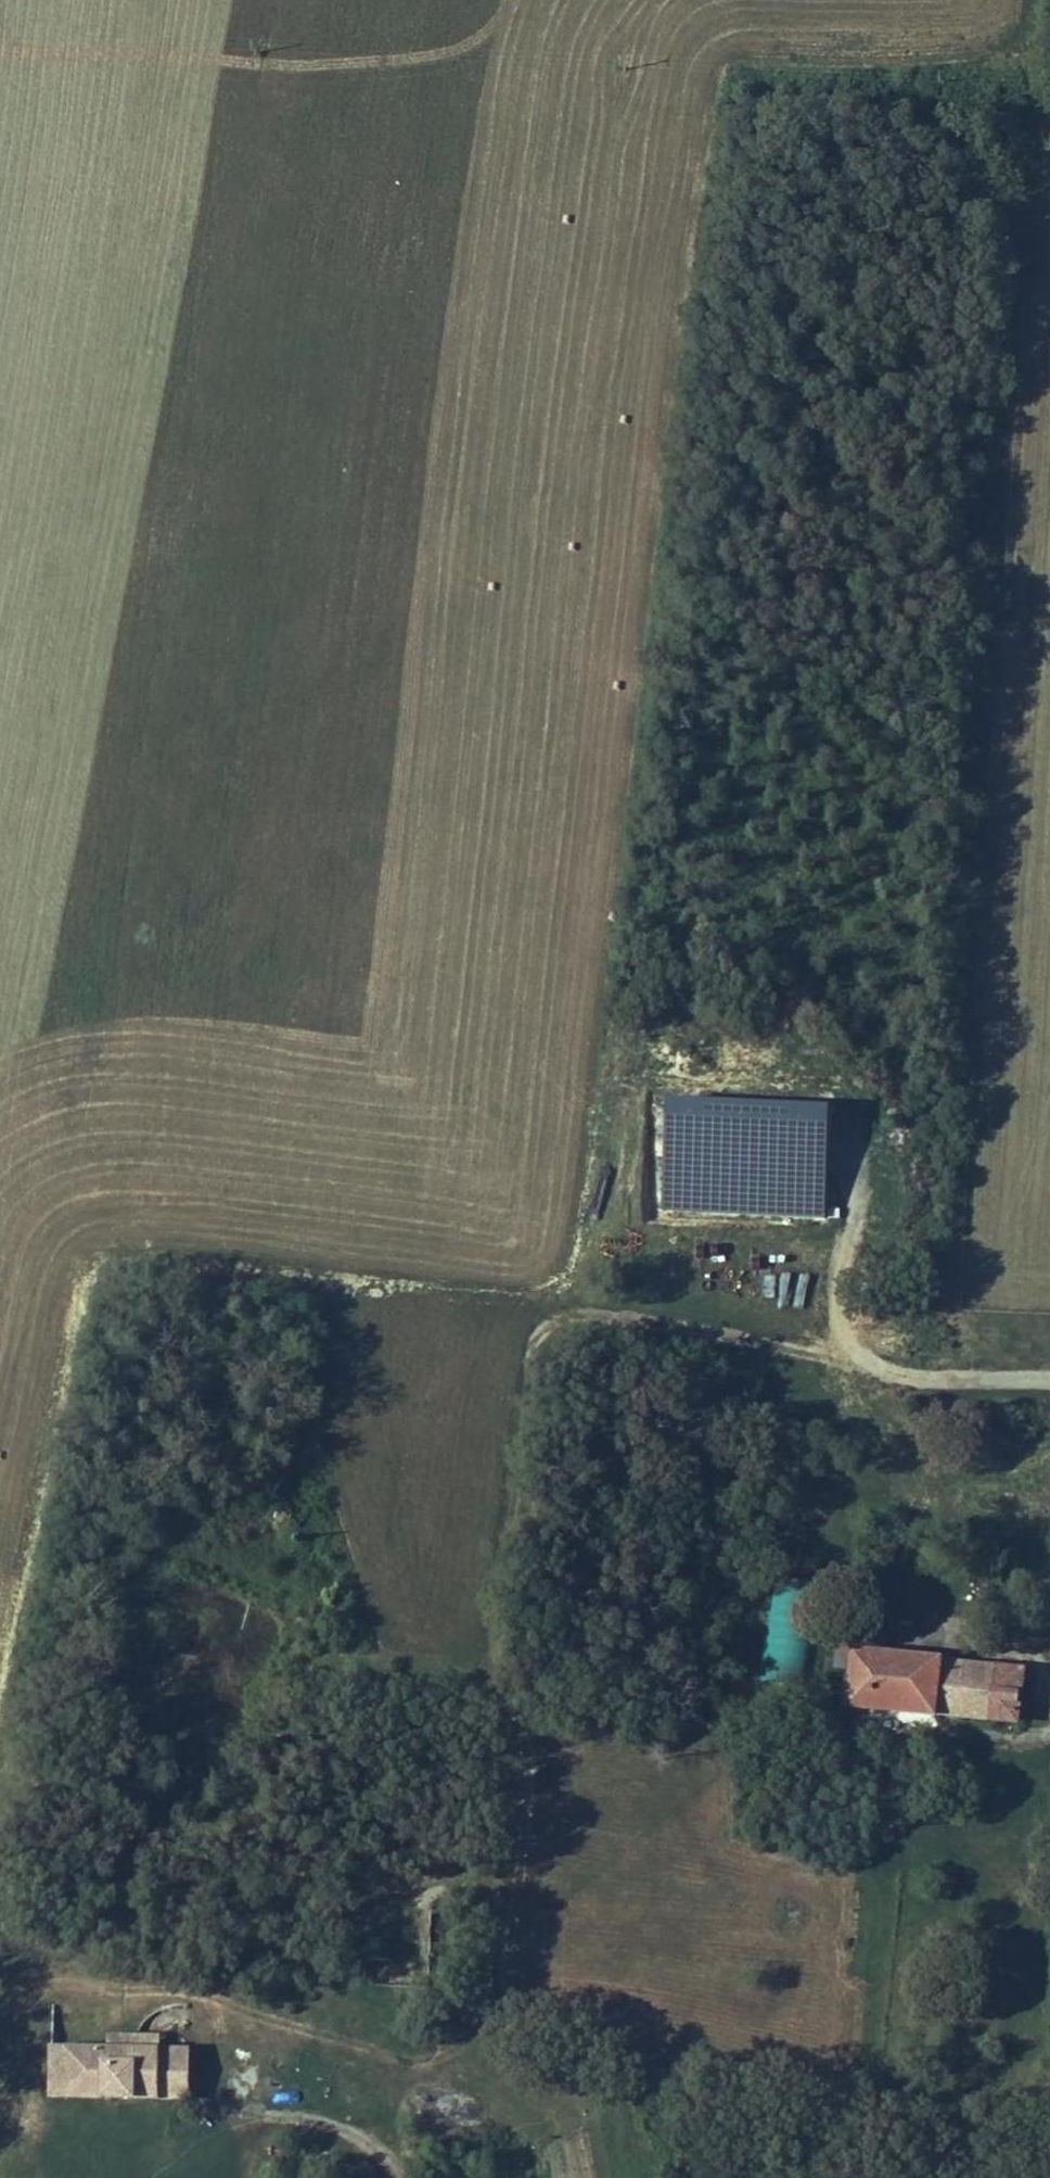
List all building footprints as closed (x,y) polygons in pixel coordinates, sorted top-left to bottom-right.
[(275,1522),(272,1533),(284,1537),(287,1526),(275,1522)] [(800,1687),(820,1587),(776,1578),(755,1678),(800,1687)] [(935,1711),(940,1663),(940,1659),(851,1650),(846,1705),(935,1714),(935,1711)] [(988,1716),(993,1668),(940,1663),(935,1711),(988,1716)] [(1021,1671),(993,1668),(988,1716),(1016,1718),(1021,1671)] [(952,1787),(954,1777),(946,1775),(944,1786),(952,1787)] [(812,1823),(815,1812),(802,1809),(800,1819),(812,1823)] [(46,2103),(188,2102),(187,2044),(46,2046),(46,2103)]
